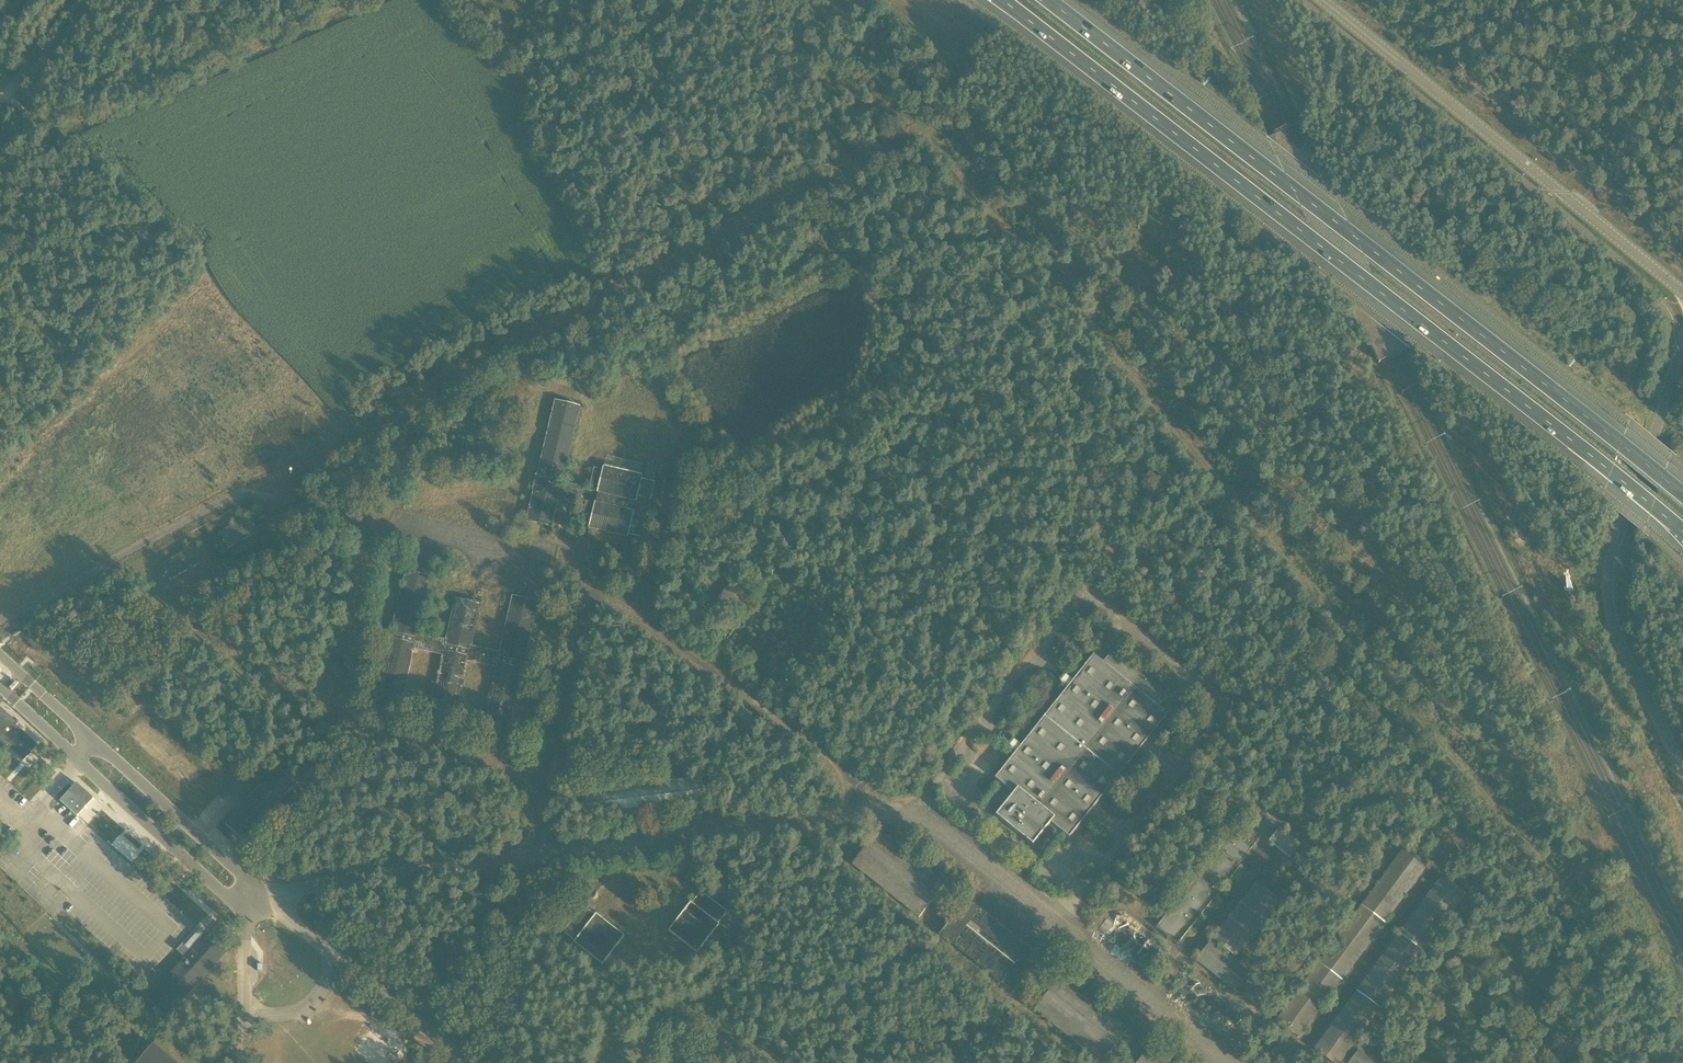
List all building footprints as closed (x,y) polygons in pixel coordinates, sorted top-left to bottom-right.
[(532,491),(534,491),(527,521),(551,527),(559,495),(566,497),(565,500),(572,502),(573,499),(586,502),(581,523),(590,525),(590,528),(627,536),(628,534),(642,537),(647,516),(645,515),(648,504),(650,504),(655,483),(641,479),(641,477),(604,468),(603,470),(594,468),(589,490),(561,483),(580,407),(555,401),(538,476),(536,475),(532,491)] [(301,489),(299,480),(293,482),(295,491),(301,489)] [(250,517),(220,533),(224,541),(223,541),(224,543),(225,543),(228,548),(237,544),(237,543),(258,532),(252,522),(251,523),(248,519),(250,518),(250,517)] [(688,543),(694,545),(696,539),(690,537),(688,543)] [(233,574),(227,563),(213,571),(219,582),(233,574)] [(702,576),(707,573),(703,568),(699,571),(702,576)] [(522,663),(523,663),(538,603),(513,597),(500,653),(470,646),(480,605),(456,599),(446,641),(417,634),(431,577),(406,572),(392,632),(393,632),(391,639),(390,639),(376,699),(401,705),(414,648),(443,655),(432,704),(440,706),(441,703),(448,705),(447,708),(456,710),(467,661),(497,668),(485,717),(483,724),(508,730),(522,670),(521,669),(522,663)] [(707,573),(702,576),(705,581),(710,578),(707,573)] [(737,599),(743,592),(730,583),(717,600),(730,610),(735,602),(738,605),(741,601),(737,599)] [(1167,696),(1111,651),(1103,662),(1093,655),(994,779),(1013,793),(995,816),(1023,838),(1024,836),(1027,839),(1026,840),(1032,845),(1050,823),(1069,838),(1168,714),(1158,707),(1167,696)] [(23,762),(38,746),(17,726),(18,725),(14,721),(11,721),(0,711),(0,741),(23,762)] [(94,799),(77,783),(60,801),(78,817),(94,799)] [(212,819),(216,824),(226,817),(222,811),(212,819)] [(1290,857),(1300,845),(1279,828),(1270,840),(1268,842),(1289,859),(1291,857),(1290,857)] [(1250,850),(1260,838),(1250,829),(1240,841),(1231,833),(1187,888),(1185,887),(1178,895),(1180,897),(1156,927),(1177,945),(1199,917),(1202,917),(1203,912),(1201,911),(1205,906),(1207,908),(1240,866),(1231,858),(1243,843),(1250,850)] [(918,918),(919,918),(946,884),(945,884),(879,831),(852,864),(852,865),(918,917),(918,918)] [(1385,923),(1384,923),(1426,865),(1404,849),(1362,906),(1361,906),(1361,907),(1319,964),(1318,963),(1319,964),(1276,1021),(1298,1038),(1341,980),(1342,981),(1341,980),(1384,923),(1384,924),(1385,923)] [(1299,858),(1308,865),(1315,856),(1306,849),(1299,858)] [(1339,1061),(1353,1043),(1379,1008),(1380,1008),(1380,1007),(1422,951),(1423,951),(1422,950),(1464,894),(1442,877),(1400,934),(1399,934),(1399,935),(1357,992),(1356,991),(1357,992),(1314,1049),(1333,1062),(1339,1062),(1340,1061),(1339,1061)] [(1214,946),(1217,948),(1219,944),(1234,956),(1279,900),(1257,883),(1213,939),(1217,942),(1214,946)] [(726,912),(703,894),(694,906),(693,905),(671,933),(697,952),(718,925),(717,924),(726,912)] [(1013,992),(1040,959),(967,901),(940,934),(1013,992)] [(574,943),(602,964),(624,936),(596,915),(595,916),(583,907),(563,932),(575,941),(574,943)] [(1112,912),(1096,931),(1145,970),(1160,950),(1112,912)] [(474,935),(482,936),(484,922),(476,921),(474,935)] [(183,945),(177,950),(184,957),(147,998),(167,1017),(227,952),(207,934),(200,942),(190,952),(183,945)] [(1217,948),(1214,946),(1210,942),(1196,960),(1235,991),(1249,973),(1217,948)] [(1128,1030),(1128,1029),(1127,1030),(1061,977),(1062,977),(1061,976),(1034,1010),(1035,1010),(1049,1021),(1047,1024),(1046,1023),(1046,1024),(1051,1028),(1052,1028),(1051,1027),(1054,1025),(1101,1062),(1102,1062),(1128,1030)] [(1340,1061),(1342,1062),(1386,1062),(1362,1045),(1360,1047),(1353,1043),(1339,1061),(1340,1061)] [(154,1045),(139,1062),(175,1062),(154,1045)] [(1150,1047),(1137,1062),(1170,1062),(1150,1047)] [(701,1061),(701,1049),(691,1049),(691,1061),(701,1061)]
